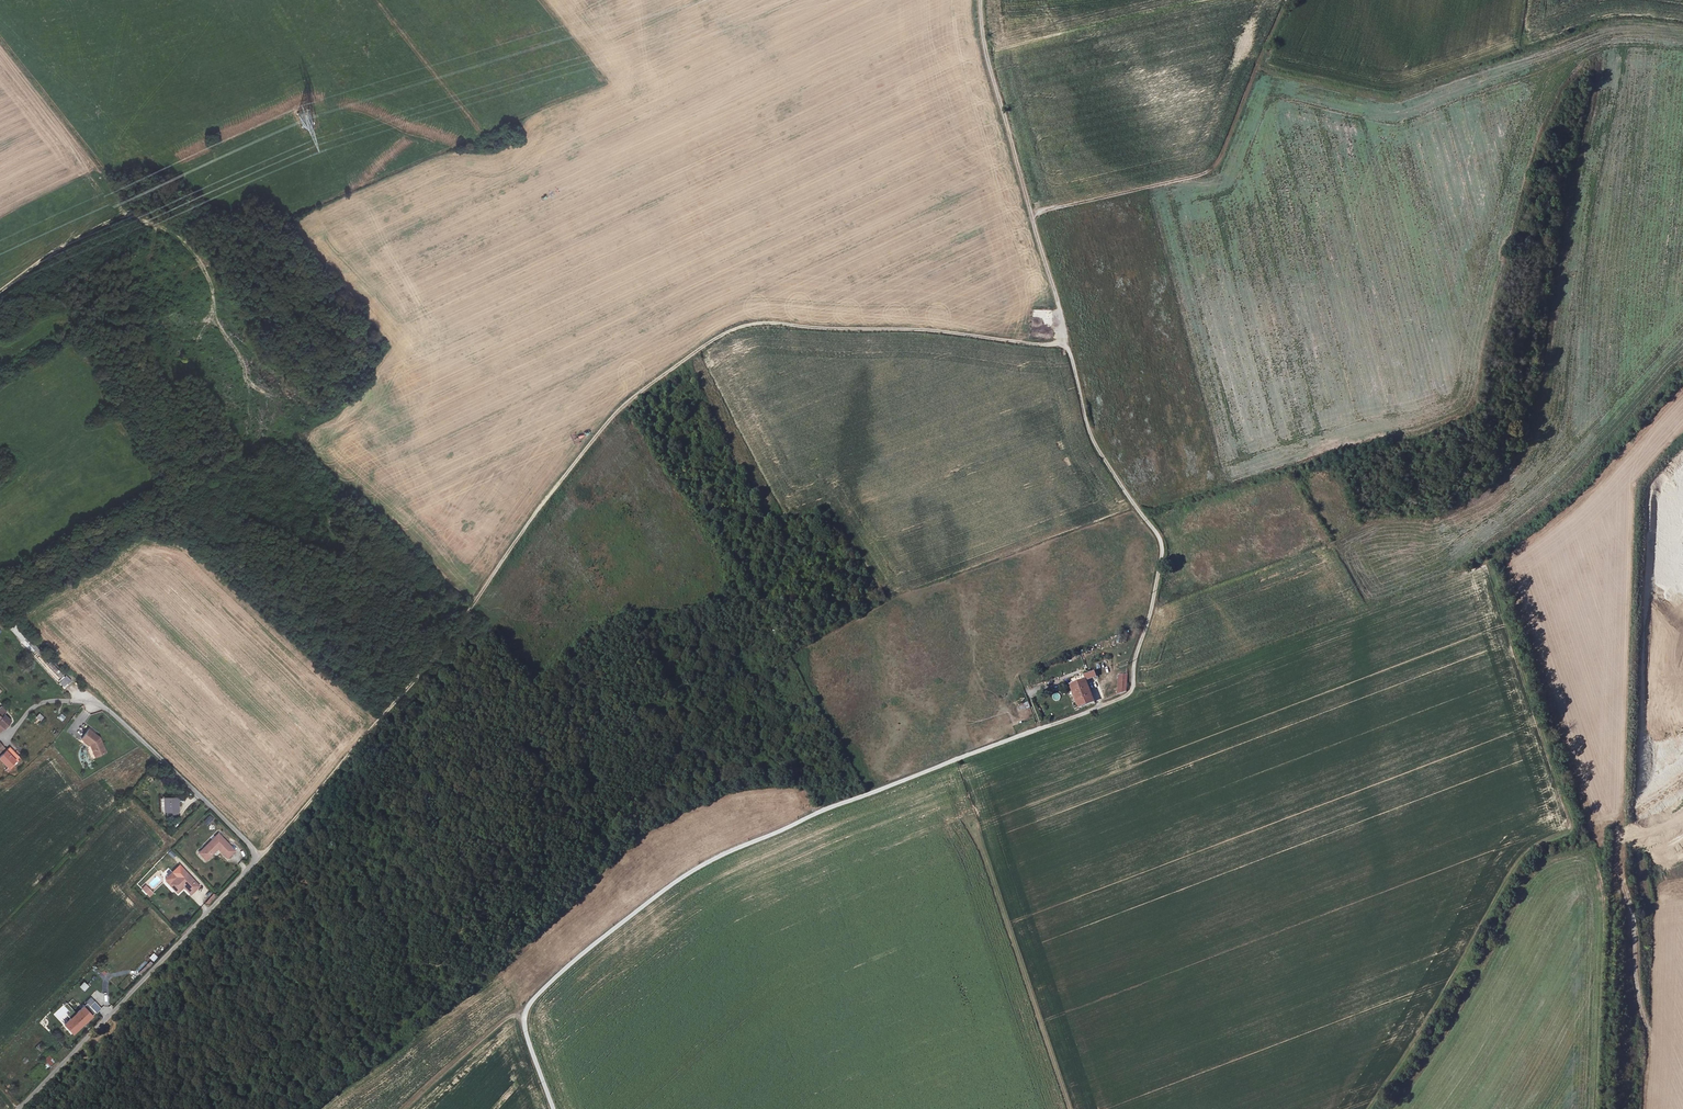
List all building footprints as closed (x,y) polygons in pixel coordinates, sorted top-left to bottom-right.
[(38,646),(28,636),(24,640),(34,650),(38,646)] [(64,687),(71,680),(66,675),(65,677),(57,668),(54,672),(61,680),(60,682),(64,687)] [(1086,675),(1085,672),(1067,679),(1070,686),(1085,680),(1088,679),(1086,675)] [(1117,674),(1117,693),(1127,693),(1127,673),(1117,674)] [(1079,708),(1094,702),(1085,680),(1070,686),(1079,708)] [(1109,691),(1101,694),(1103,701),(1111,698),(1109,691)] [(1028,702),(1019,705),(1021,711),(1030,707),(1028,702)] [(0,710),(0,725),(4,729),(11,720),(0,710)] [(40,721),(44,717),(40,712),(36,716),(40,721)] [(62,722),(66,718),(62,714),(57,718),(62,722)] [(86,729),(79,738),(87,745),(91,749),(93,756),(102,753),(97,738),(86,729)] [(10,747),(0,756),(0,757),(11,768),(21,758),(10,747)] [(164,811),(167,811),(179,811),(178,798),(164,798),(164,811)] [(207,825),(213,818),(210,815),(204,822),(207,825)] [(1669,832),(1664,835),(1662,831),(1656,835),(1665,848),(1675,841),(1669,832)] [(235,850),(219,833),(200,852),(207,859),(220,846),(223,848),(221,850),(228,857),(235,850)] [(171,850),(168,854),(173,858),(176,855),(171,850)] [(180,887),(183,889),(189,895),(198,887),(182,871),(168,885),(175,892),(180,887)] [(149,898),(154,893),(145,884),(141,889),(149,898)] [(208,905),(217,897),(214,894),(206,902),(208,905)] [(153,953),(149,958),(154,962),(158,957),(153,953)] [(84,982),(79,987),(85,992),(89,987),(84,982)] [(93,994),(81,1002),(64,1018),(73,1027),(68,1031),(72,1035),(92,1015),(86,1008),(98,999),(93,994)] [(60,1012),(64,1018),(81,1002),(77,998),(60,1012)] [(46,1047),(41,1042),(36,1047),(40,1052),(46,1047)] [(54,1061),(49,1054),(42,1060),(47,1067),(54,1061)]
